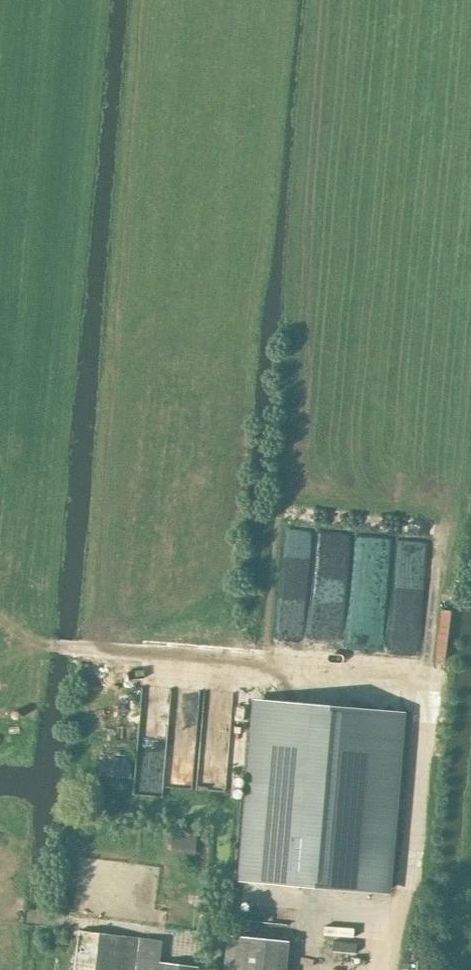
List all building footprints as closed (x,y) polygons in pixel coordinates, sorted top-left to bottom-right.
[(259,701),(244,880),(384,892),(399,713),(259,701)] [(101,741),(98,775),(131,778),(133,744),(101,741)] [(171,852),(196,854),(197,835),(172,833),(171,852)] [(196,905),(197,895),(189,894),(188,903),(196,905)] [(60,895),(58,906),(69,908),(70,896),(60,895)] [(74,969),(198,969),(198,967),(159,962),(154,962),(137,959),(139,944),(139,942),(139,938),(79,931),(74,969)]
